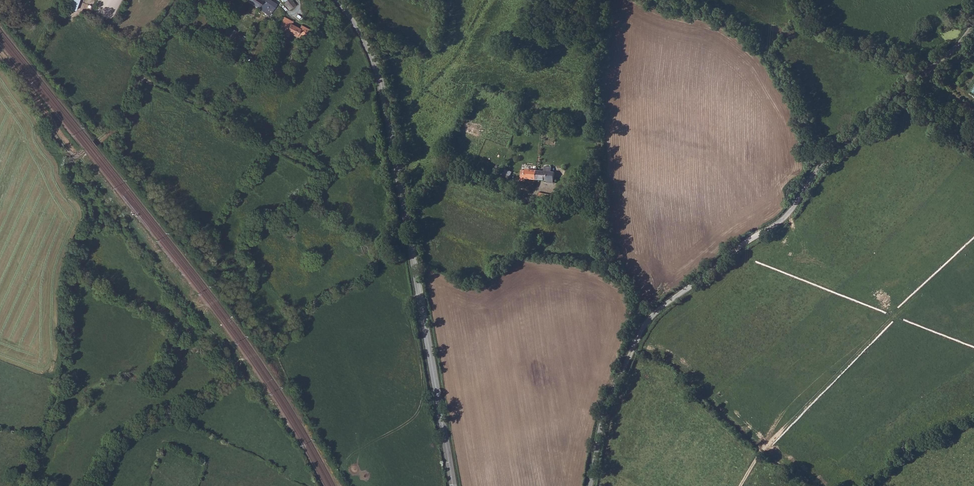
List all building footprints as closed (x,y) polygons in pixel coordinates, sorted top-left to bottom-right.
[(67,8),(77,11),(81,0),(70,0),(67,8)] [(276,4),(269,0),(246,0),(251,3),(268,15),(276,4)] [(289,10),(295,5),(292,0),(281,0),(289,10)] [(307,14),(301,8),(295,13),(301,19),(307,14)] [(284,17),(278,28),(294,37),(296,36),(300,38),(302,35),(305,37),(309,30),(301,25),(299,29),(287,22),(290,18),(285,15),(284,17)] [(228,27),(222,38),(229,41),(235,31),(228,27)] [(538,171),(537,180),(549,180),(554,181),(555,172),(554,172),(550,172),(550,169),(545,168),(545,171),(538,171)] [(521,181),(526,182),(526,179),(537,180),(538,171),(526,171),(526,172),(524,172),(522,173),(522,175),(521,175),(521,181)] [(538,204),(544,205),(547,194),(540,192),(538,201),(539,202),(538,204)]
